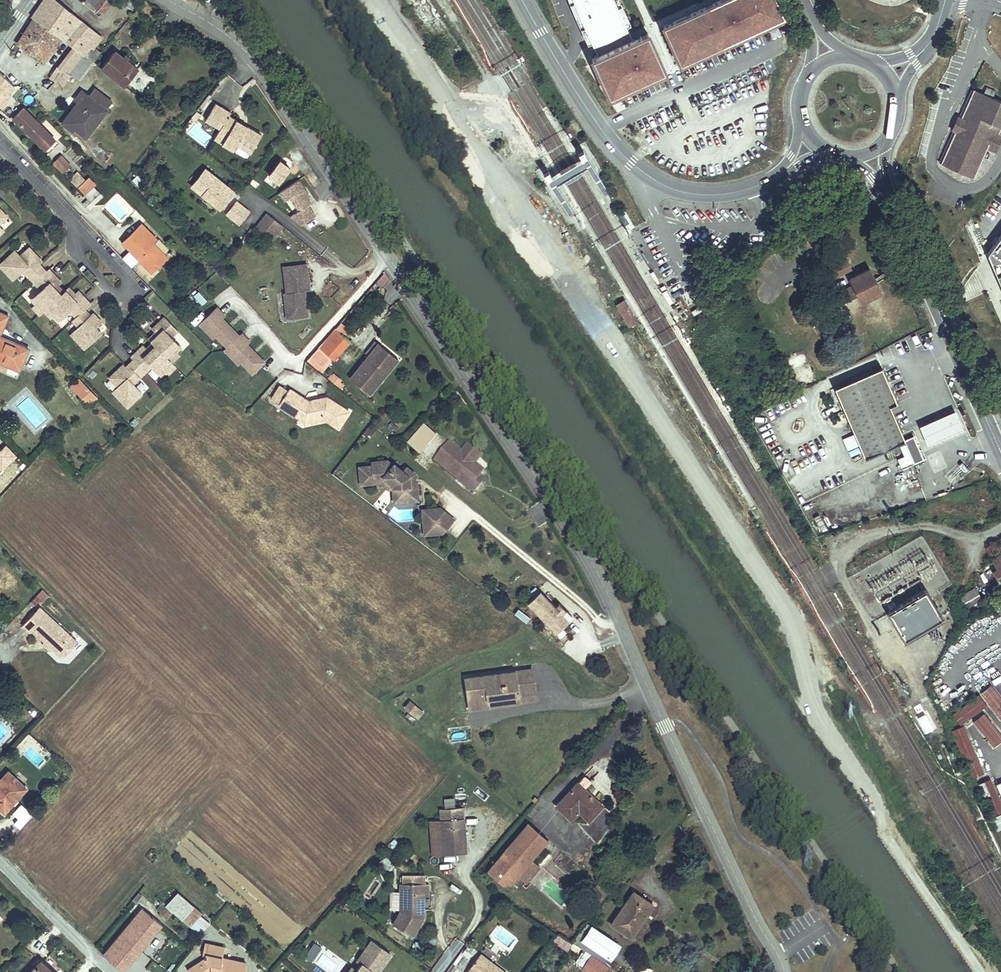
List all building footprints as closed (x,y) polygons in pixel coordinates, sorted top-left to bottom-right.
[(56,0),(44,0),(32,17),(61,38),(73,47),(92,61),(94,62),(100,53),(94,49),(102,38),(91,30),(85,38),(76,30),(82,23),(56,0)] [(112,0),(88,0),(103,12),(112,0)] [(568,15),(583,45),(626,25),(613,0),(563,0),(567,15),(568,15)] [(768,0),(721,0),(656,29),(672,66),(770,22),(777,19),(768,0)] [(44,61),(61,38),(34,19),(18,44),(44,61)] [(85,38),(91,30),(82,23),(76,30),(85,38)] [(585,63),(602,101),(659,76),(641,38),(585,63)] [(78,79),(92,61),(73,47),(56,68),(50,77),(64,86),(70,75),(78,79)] [(115,51),(101,68),(125,86),(138,69),(115,51)] [(13,85),(0,72),(0,99),(13,85)] [(986,87),(983,93),(992,98),(995,91),(986,87)] [(86,137),(112,102),(95,90),(90,97),(82,91),(75,100),(83,106),(70,123),(86,137)] [(967,175),(976,171),(980,170),(979,167),(987,148),(990,142),(988,138),(999,134),(1000,129),(1000,101),(992,98),(983,93),(980,92),(970,96),(961,117),(961,118),(964,125),(952,130),(953,134),(940,164),(962,173),(963,176),(967,175)] [(83,106),(78,102),(62,123),(72,131),(75,127),(70,123),(83,106)] [(261,134),(228,115),(230,112),(216,103),(206,121),(220,130),(217,134),(225,139),(222,144),(233,150),(236,145),(250,153),(261,134)] [(21,108),(11,117),(42,150),(52,140),(21,108)] [(194,122),(201,114),(197,110),(190,119),(194,122)] [(958,115),(952,130),(964,125),(961,118),(961,117),(958,115)] [(999,134),(988,138),(990,142),(987,148),(995,152),(1000,138),(1000,135),(999,134)] [(296,146),(280,157),(295,178),(311,166),(296,146)] [(60,155),(53,161),(62,172),(69,165),(60,155)] [(220,208),(233,191),(205,169),(192,186),(220,208)] [(92,187),(96,184),(89,177),(85,180),(78,173),(70,180),(88,199),(83,203),(88,209),(102,197),(92,187)] [(143,177),(139,173),(132,180),(137,185),(143,177)] [(307,198),(309,197),(298,180),(279,192),(285,201),(290,198),(295,205),(297,204),(301,209),(289,217),(300,225),(314,216),(307,205),(310,203),(307,198)] [(341,217),(343,216),(333,198),(321,205),(328,218),(338,212),(341,217)] [(239,224),(248,211),(236,202),(227,214),(239,224)] [(270,241),(282,225),(266,213),(254,228),(270,241)] [(167,257),(153,243),(157,239),(141,224),(123,243),(151,272),(167,257)] [(1000,284),(1000,239),(989,256),(993,266),(1000,284)] [(0,263),(0,265),(12,278),(22,269),(41,288),(31,298),(36,303),(32,306),(39,313),(44,309),(51,316),(54,313),(59,318),(69,309),(76,316),(72,319),(78,325),(70,333),(84,347),(100,332),(95,326),(100,321),(92,312),(90,314),(84,308),(89,302),(83,295),(80,298),(69,286),(64,290),(53,278),(56,275),(49,268),(46,270),(35,257),(36,255),(28,247),(20,255),(14,250),(0,263)] [(847,260),(843,262),(847,271),(851,269),(847,260)] [(309,290),(307,264),(283,267),(286,292),(284,293),(286,311),(296,310),(297,317),(307,316),(305,291),(309,290)] [(850,278),(853,284),(859,296),(861,302),(881,292),(869,269),(850,278)] [(848,301),(859,296),(853,284),(842,289),(848,301)] [(260,301),(268,300),(265,287),(258,288),(260,301)] [(198,291),(193,295),(201,305),(206,302),(198,291)] [(624,302),(617,306),(629,326),(636,322),(624,302)] [(252,373),(265,361),(247,343),(250,341),(242,333),(239,335),(222,318),(224,315),(217,307),(200,324),(207,332),(210,330),(216,336),(228,348),(225,350),(232,358),(235,356),(241,362),(252,373)] [(296,310),(286,311),(287,318),(297,317),(296,310)] [(119,384),(113,389),(128,404),(142,390),(133,381),(151,363),(161,373),(166,368),(169,371),(176,364),(172,359),(179,352),(176,349),(181,344),(171,334),(178,328),(165,315),(158,321),(161,324),(155,330),(149,336),(153,340),(146,347),(141,352),(138,349),(132,355),(134,357),(126,365),(121,369),(119,367),(110,375),(119,384)] [(158,321),(152,327),(155,330),(161,324),(158,321)] [(334,361),(351,342),(336,328),(319,347),(334,361)] [(216,336),(210,330),(207,332),(214,338),(216,336)] [(0,336),(0,362),(20,370),(29,349),(0,336)] [(143,343),(138,349),(141,352),(146,347),(143,343)] [(369,394),(393,365),(385,359),(391,353),(379,343),(350,379),(369,394)] [(398,359),(391,353),(385,359),(393,365),(398,359)] [(794,368),(805,363),(801,354),(790,360),(794,368)] [(241,362),(235,356),(232,358),(238,364),(241,362)] [(857,418),(903,396),(887,360),(840,380),(857,418)] [(6,372),(9,366),(0,362),(0,369),(6,372)] [(344,385),(341,382),(333,375),(330,379),(341,389),(344,385)] [(101,382),(111,391),(114,387),(105,378),(101,382)] [(88,388),(79,379),(72,386),(82,395),(88,388)] [(349,411),(327,397),(325,400),(319,400),(319,399),(309,400),(290,388),(288,391),(280,386),(272,399),(280,404),(279,406),(300,419),(302,415),(308,418),(322,415),(322,418),(339,428),(349,411)] [(82,395),(90,404),(97,397),(88,388),(82,395)] [(903,396),(857,418),(861,427),(863,433),(872,452),(906,437),(911,448),(905,451),(908,460),(929,452),(920,429),(911,432),(899,406),(906,403),(903,396)] [(962,404),(927,420),(935,438),(971,422),(962,404)] [(7,424),(15,418),(10,412),(2,418),(7,424)] [(308,418),(302,415),(298,421),(305,425),(322,421),(322,418),(322,415),(308,418)] [(368,439),(376,429),(370,424),(362,435),(368,439)] [(859,435),(857,429),(850,432),(852,438),(859,435)] [(477,462),(464,451),(462,454),(449,444),(435,461),(474,493),(479,487),(470,479),(475,473),(479,476),(483,471),(475,465),(477,462)] [(467,447),(464,451),(477,462),(480,457),(467,447)] [(418,500),(416,473),(407,465),(403,470),(394,462),(391,465),(387,462),(372,463),(372,467),(360,467),(361,484),(381,482),(384,477),(393,484),(394,488),(394,494),(406,493),(407,501),(418,500)] [(470,479),(479,487),(484,481),(479,476),(475,473),(470,479)] [(393,484),(384,477),(381,482),(389,489),(394,488),(393,484)] [(406,493),(394,494),(394,502),(407,501),(406,493)] [(442,533),(453,519),(440,508),(423,510),(425,534),(442,533)] [(979,579),(964,589),(969,595),(984,585),(979,579)] [(929,583),(893,604),(909,631),(944,610),(929,583)] [(497,597),(502,590),(495,586),(490,592),(497,597)] [(41,603),(48,595),(42,589),(34,597),(41,603)] [(561,614),(565,610),(559,603),(555,608),(540,592),(528,603),(556,633),(568,621),(561,614)] [(46,643),(52,648),(60,656),(64,656),(77,642),(40,608),(23,626),(29,631),(31,629),(46,643)] [(518,609),(514,614),(525,624),(530,618),(518,609)] [(565,610),(561,614),(568,621),(572,617),(565,610)] [(535,692),(532,669),(468,677),(471,704),(491,702),(490,698),(535,692)] [(1000,718),(1000,698),(991,685),(980,693),(1000,719),(1000,718)] [(536,700),(535,692),(490,698),(491,702),(471,704),(472,708),(536,700)] [(987,705),(979,694),(952,714),(961,724),(987,705)] [(424,713),(410,702),(406,707),(419,718),(424,713)] [(1000,741),(1000,734),(984,713),(973,721),(993,747),(1000,741)] [(951,730),(972,778),(984,773),(964,725),(951,730)] [(470,740),(469,729),(450,729),(450,740),(470,740)] [(26,788),(8,772),(0,781),(0,808),(4,812),(26,788)] [(603,806),(584,788),(590,781),(584,776),(557,805),(572,819),(580,811),(589,820),(603,806)] [(990,779),(978,784),(992,815),(1000,811),(1000,802),(990,779)] [(20,805),(11,814),(16,819),(12,824),(19,830),(32,816),(20,805)] [(466,853),(463,808),(440,809),(441,821),(429,821),(432,856),(466,853)] [(526,883),(539,866),(532,859),(548,840),(528,822),(486,870),(507,888),(516,878),(519,880),(521,879),(526,883)] [(601,855),(607,850),(604,846),(598,850),(601,855)] [(424,908),(424,893),(428,893),(428,883),(400,883),(400,912),(393,924),(413,936),(423,918),(423,912),(420,912),(420,908),(424,908)] [(178,892),(167,905),(166,906),(172,912),(182,920),(193,906),(194,905),(178,892)] [(641,914),(649,903),(634,892),(612,923),(631,937),(645,917),(641,914)] [(136,903),(142,896),(138,893),(133,900),(136,903)] [(167,919),(172,912),(166,906),(167,905),(161,900),(158,903),(160,905),(157,909),(160,913),(158,914),(161,916),(162,915),(167,919)] [(645,917),(653,905),(649,903),(641,914),(645,917)] [(200,935),(210,923),(200,915),(202,913),(193,906),(182,920),(200,935)] [(124,970),(162,925),(142,908),(104,954),(124,970)] [(575,937),(608,958),(617,944),(587,924),(575,937)] [(557,935),(553,944),(568,951),(572,942),(557,935)] [(390,955),(371,941),(357,960),(361,963),(356,971),(352,968),(349,971),(369,971),(371,969),(374,971),(378,971),(390,955)] [(246,963),(222,958),(224,948),(205,943),(201,961),(188,969),(189,971),(244,971),(246,963)] [(313,962),(322,949),(314,943),(305,957),(313,962)] [(578,953),(581,948),(572,943),(569,948),(578,953)] [(598,959),(583,949),(574,963),(589,971),(598,959)] [(480,954),(466,971),(504,971),(480,954)] [(41,961),(31,971),(52,971),(41,961)]
